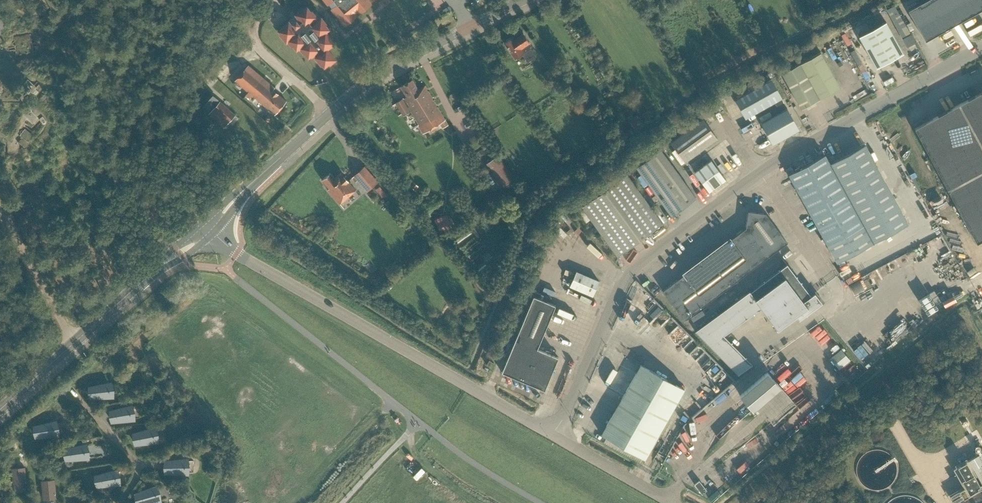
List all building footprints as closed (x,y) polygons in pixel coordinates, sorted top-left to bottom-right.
[(41,6),(46,10),(49,8),(50,6),(52,8),(51,9),(51,10),(53,8),(57,2),(54,0),(51,3),(48,0),(46,2),(45,1),(41,6)] [(329,3),(332,8),(346,25),(357,16),(354,13),(358,9),(360,12),(361,13),(372,4),(368,0),(326,0),(329,3)] [(981,9),(981,0),(926,0),(908,10),(925,40),(981,9)] [(915,42),(896,8),(895,5),(887,9),(889,12),(908,46),(915,42)] [(330,29),(321,18),(319,20),(311,10),(307,6),(288,21),(288,22),(278,31),(286,42),(288,41),(296,51),(300,48),(308,59),(312,56),(314,54),(324,68),(335,59),(327,49),(335,43),(330,37),(326,32),(328,31),(330,29)] [(859,36),(877,67),(903,53),(886,21),(859,36)] [(535,56),(530,48),(527,42),(523,35),(513,41),(511,39),(503,44),(514,59),(522,54),(527,61),(535,56)] [(840,87),(821,52),(800,64),(819,99),(840,87)] [(844,61),(839,66),(850,77),(855,73),(844,61)] [(802,109),(819,99),(800,64),(782,74),(802,109)] [(252,96),(275,115),(286,101),(273,90),(275,88),(248,65),(235,81),(248,92),(246,95),(250,99),(252,96)] [(548,69),(554,76),(560,72),(554,65),(548,69)] [(15,74),(3,73),(3,82),(16,82),(15,74)] [(33,89),(38,83),(36,81),(34,83),(27,77),(19,87),(25,93),(23,95),(25,98),(29,94),(32,97),(37,92),(33,89)] [(736,100),(746,118),(782,98),(771,80),(736,100)] [(448,125),(445,121),(424,87),(418,91),(412,81),(400,88),(406,98),(403,100),(396,105),(403,117),(410,112),(418,126),(420,128),(424,135),(440,124),(442,128),(448,125)] [(915,128),(977,243),(981,240),(981,92),(915,128)] [(201,98),(198,101),(201,104),(208,111),(218,100),(210,93),(204,101),(201,98)] [(220,102),(209,115),(224,128),(235,115),(220,102)] [(22,115),(33,125),(38,119),(44,124),(48,120),(42,114),(39,117),(29,108),(22,115)] [(799,129),(787,108),(761,123),(773,144),(799,129)] [(640,123),(635,117),(629,121),(634,128),(640,123)] [(717,138),(714,134),(703,119),(671,142),(685,162),(717,138)] [(20,142),(26,147),(35,136),(32,133),(34,131),(28,126),(21,135),(24,137),(20,142)] [(789,175),(828,245),(837,263),(908,224),(865,145),(830,164),(825,155),(789,175)] [(672,216),(696,198),(661,149),(636,167),(672,216)] [(3,155),(2,155),(6,164),(12,161),(8,153),(6,154),(3,155)] [(515,177),(498,154),(486,164),(503,186),(515,177)] [(726,179),(711,160),(695,172),(709,192),(726,179)] [(364,167),(354,176),(360,184),(365,180),(372,187),(378,182),(364,167)] [(356,190),(341,173),(335,178),(330,173),(322,180),(329,189),(328,190),(340,204),(356,190)] [(617,256),(662,223),(627,174),(582,207),(617,256)] [(25,204),(14,212),(17,218),(21,216),(22,218),(21,219),(22,220),(33,213),(31,210),(34,209),(29,202),(26,204),(25,204)] [(746,228),(716,251),(662,291),(685,320),(787,243),(765,214),(748,211),(746,228)] [(452,226),(447,215),(442,217),(441,216),(434,219),(440,233),(445,230),(452,226)] [(750,292),(750,291),(695,332),(739,375),(753,365),(724,336),(761,308),(778,330),(796,316),(799,320),(812,311),(811,311),(822,303),(815,293),(811,296),(787,264),(750,292)] [(594,294),(601,278),(577,268),(570,284),(594,294)] [(860,278),(850,283),(856,293),(866,287),(860,278)] [(944,301),(937,290),(933,293),(927,285),(915,292),(928,312),(944,301)] [(563,296),(588,307),(590,302),(565,291),(563,296)] [(544,390),(554,368),(558,357),(537,349),(556,305),(534,296),(502,372),(544,390)] [(554,319),(570,325),(572,319),(556,313),(554,319)] [(891,330),(898,338),(910,328),(902,320),(891,330)] [(815,335),(825,348),(835,340),(825,327),(815,335)] [(839,369),(850,360),(841,349),(830,359),(839,369)] [(685,389),(641,365),(601,435),(645,459),(685,389)] [(781,387),(768,372),(740,395),(753,411),(781,387)] [(111,396),(109,384),(90,387),(91,399),(111,396)] [(112,422),(132,419),(130,407),(110,411),(112,422)] [(56,435),(54,423),(47,424),(34,426),(36,438),(56,435)] [(153,430),(134,433),(136,445),(156,441),(153,430)] [(92,455),(107,454),(106,442),(91,443),(92,455)] [(86,458),(85,446),(65,449),(66,461),(86,458)] [(953,469),(963,486),(949,494),(954,502),(981,486),(981,453),(953,469)] [(186,473),(186,461),(166,461),(166,473),(186,473)] [(25,468),(12,469),(14,487),(27,485),(25,468)] [(115,472),(96,475),(98,487),(117,484),(115,472)] [(44,499),(56,498),(55,480),(42,481),(44,499)] [(694,484),(702,494),(707,490),(699,480),(694,484)] [(155,488),(136,494),(138,502),(147,502),(158,500),(155,488)]
